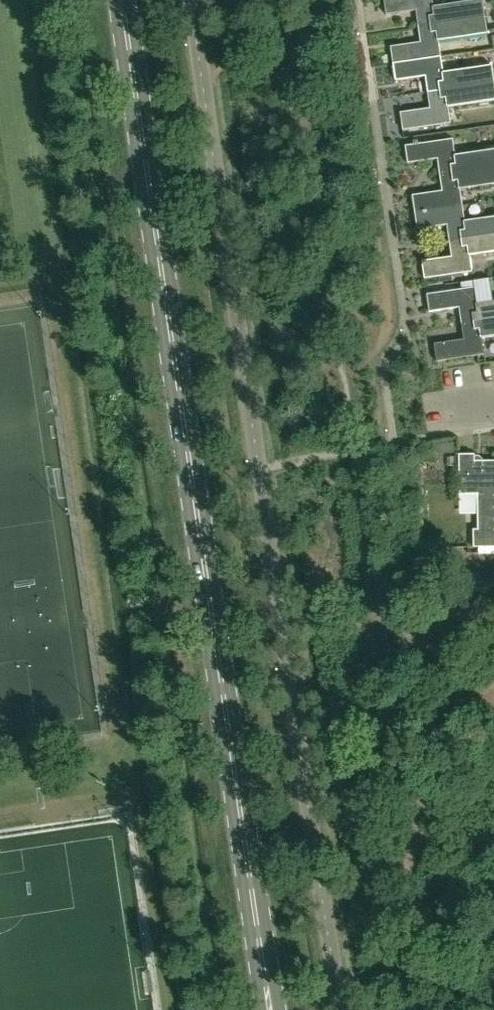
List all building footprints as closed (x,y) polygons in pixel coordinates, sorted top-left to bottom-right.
[(486,17),(483,0),(434,7),(433,0),(384,0),(386,15),(416,11),(419,27),(486,17)] [(394,64),(441,57),(439,41),(488,34),(486,17),(419,27),(421,43),(391,47),(394,64)] [(493,83),(493,78),(492,66),(444,73),(441,57),(394,64),(396,81),(426,77),(428,93),(493,83)] [(428,93),(430,109),(401,113),(402,121),(403,130),(451,124),(448,107),(493,100),(493,83),(428,93)] [(493,167),(493,150),(455,155),(453,139),(405,146),(408,164),(437,160),(439,175),(493,167)] [(462,206),(460,190),(493,185),(493,167),(439,175),(442,192),(412,196),(415,212),(462,206)] [(493,235),(493,217),(465,222),(462,206),(415,212),(417,230),(447,226),(449,241),(493,235)] [(449,241),(451,257),(422,262),(424,279),(472,272),(470,255),(493,252),(493,235),(449,241)] [(493,319),(493,302),(477,304),(474,288),(427,295),(429,312),(459,308),(461,324),(493,319)] [(461,324),(463,340),(434,344),(437,362),(484,355),(481,338),(493,337),(493,319),(461,324)] [(478,500),(478,530),(474,530),(474,548),(479,548),(479,554),(493,554),(493,462),(475,463),(474,455),(459,455),(459,495),(478,494),(478,500)]
